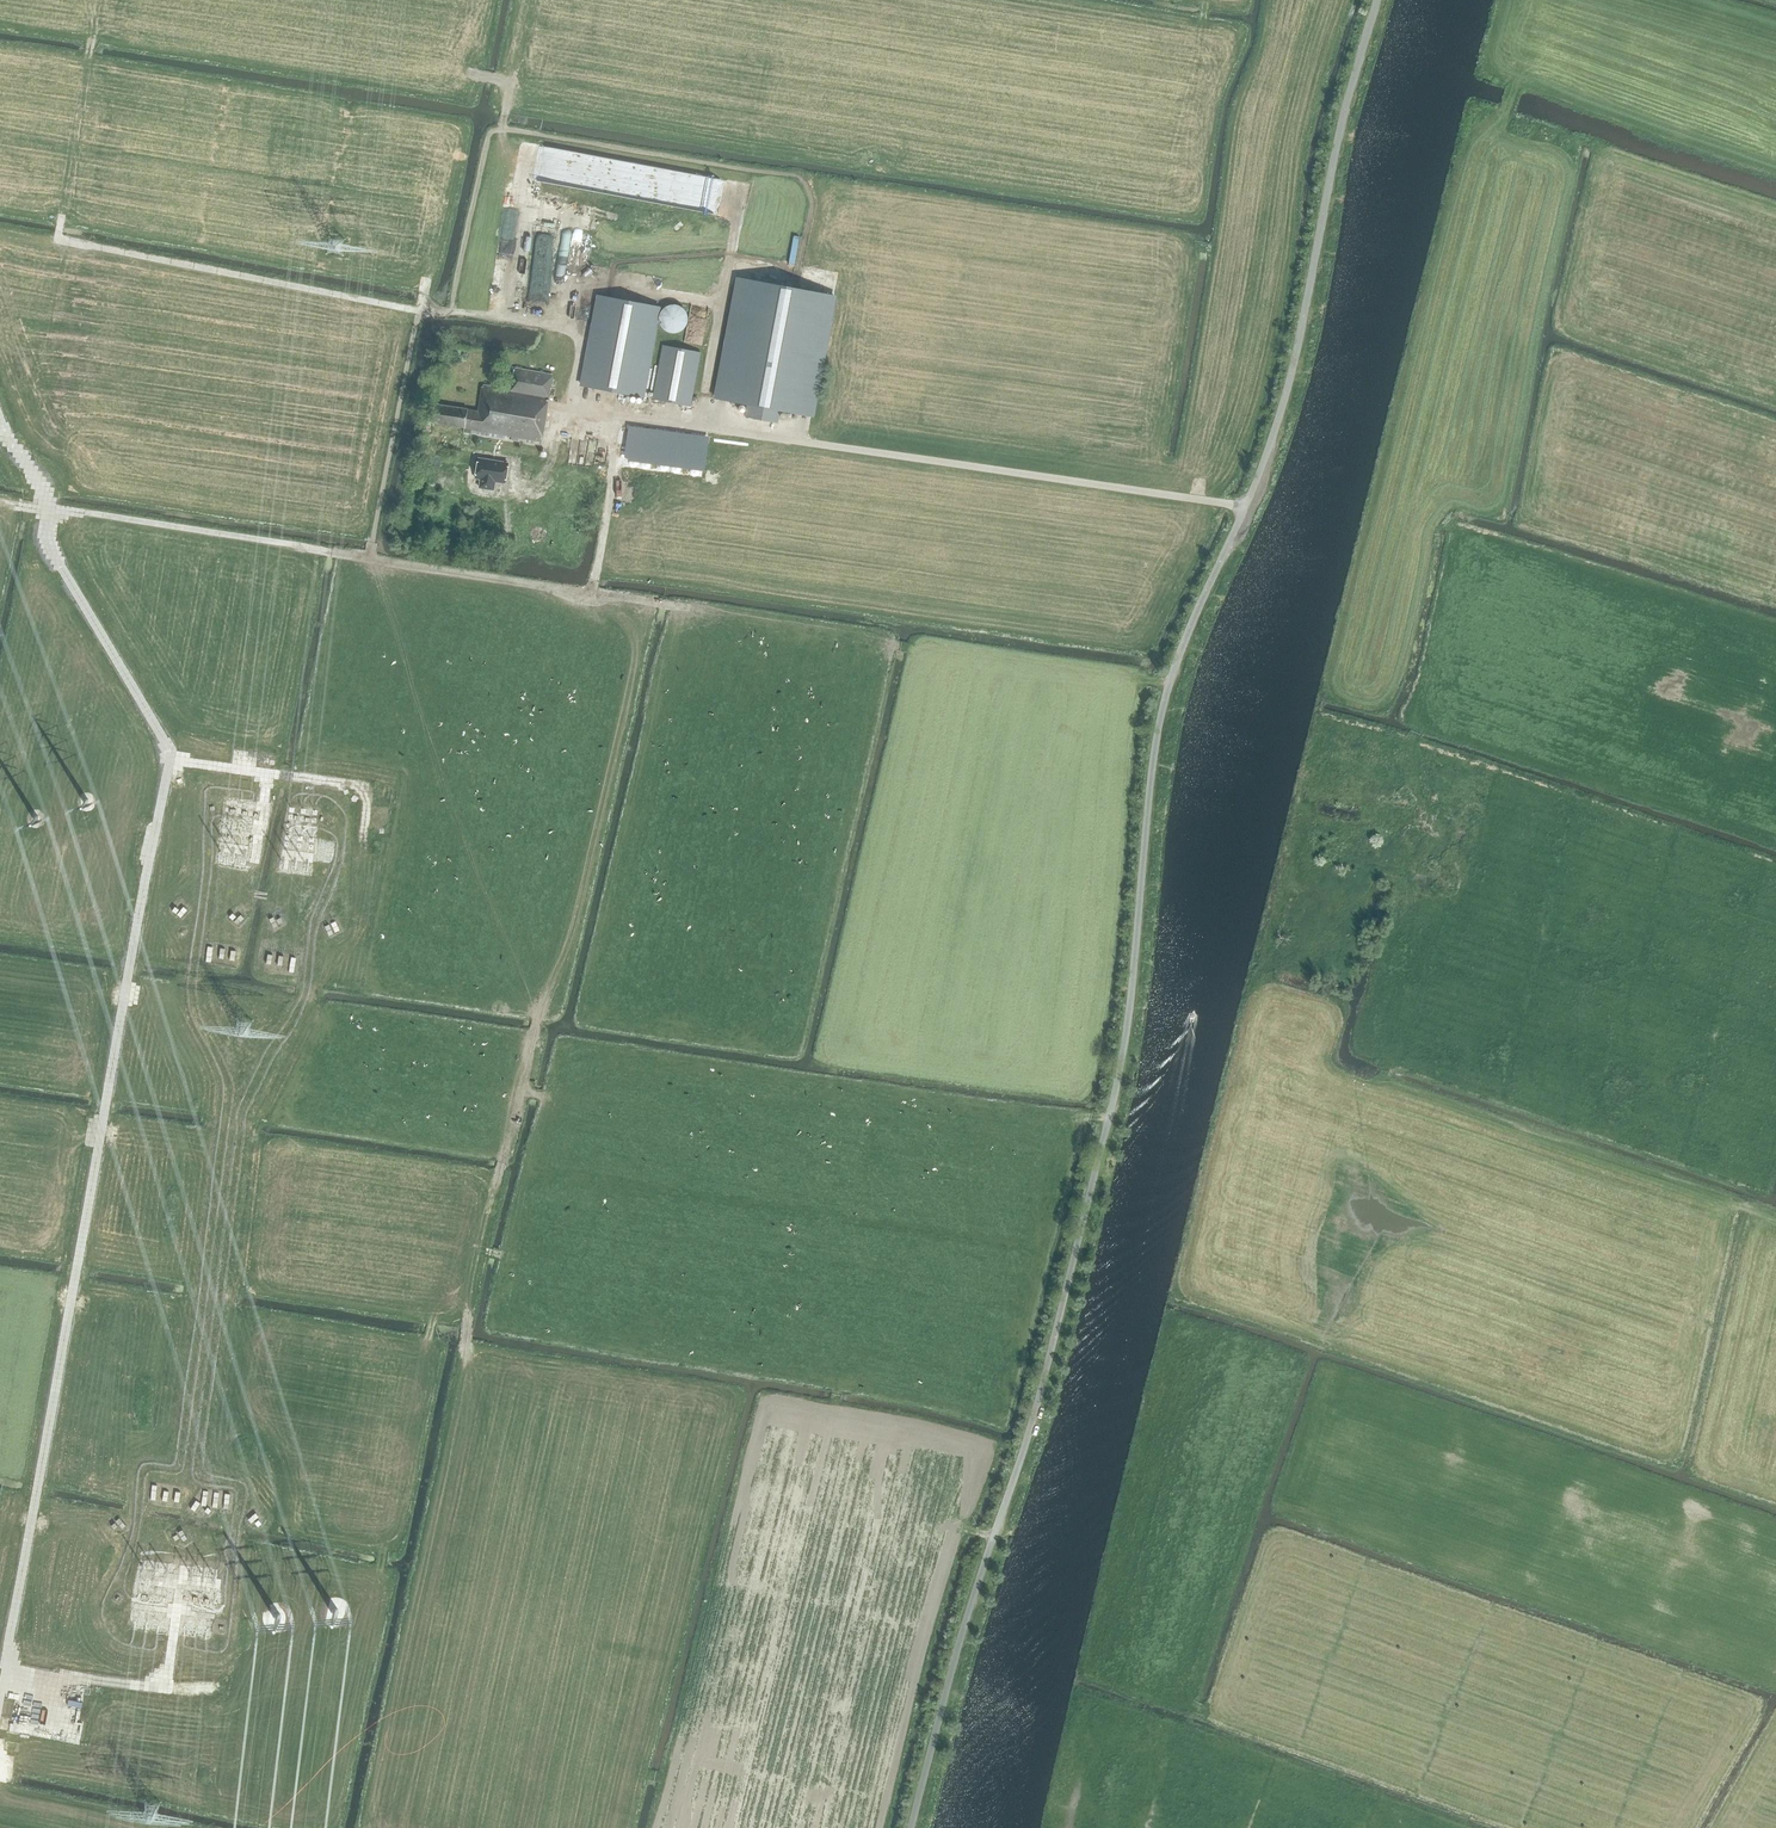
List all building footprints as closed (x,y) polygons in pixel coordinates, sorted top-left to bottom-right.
[(534,255),(537,205),(507,204),(505,254),(534,255)] [(793,262),(798,263),(804,237),(799,236),(793,262)] [(738,278),(716,399),(747,405),(745,417),(777,423),(779,411),(811,416),(833,296),(738,278)] [(600,297),(583,387),(642,398),(659,308),(600,297)] [(660,313),(659,318),(660,323),(663,327),(666,330),(671,332),(676,332),(681,330),(685,327),(687,323),(688,318),(687,313),(685,309),(681,305),(676,304),(671,304),(666,305),(663,309),(660,313)] [(662,345),(652,399),(690,406),(700,352),(662,345)] [(477,411),(452,407),(434,404),(434,407),(430,422),(463,428),(463,432),(540,445),(547,407),(552,376),(514,368),(510,390),(483,384),(482,388),(481,387),(478,407),(477,411)] [(578,450),(577,462),(589,463),(590,452),(597,452),(598,440),(591,440),(590,451),(578,450)] [(494,482),(498,462),(468,457),(465,477),(470,478),(469,486),(483,488),(484,480),(494,482)]
